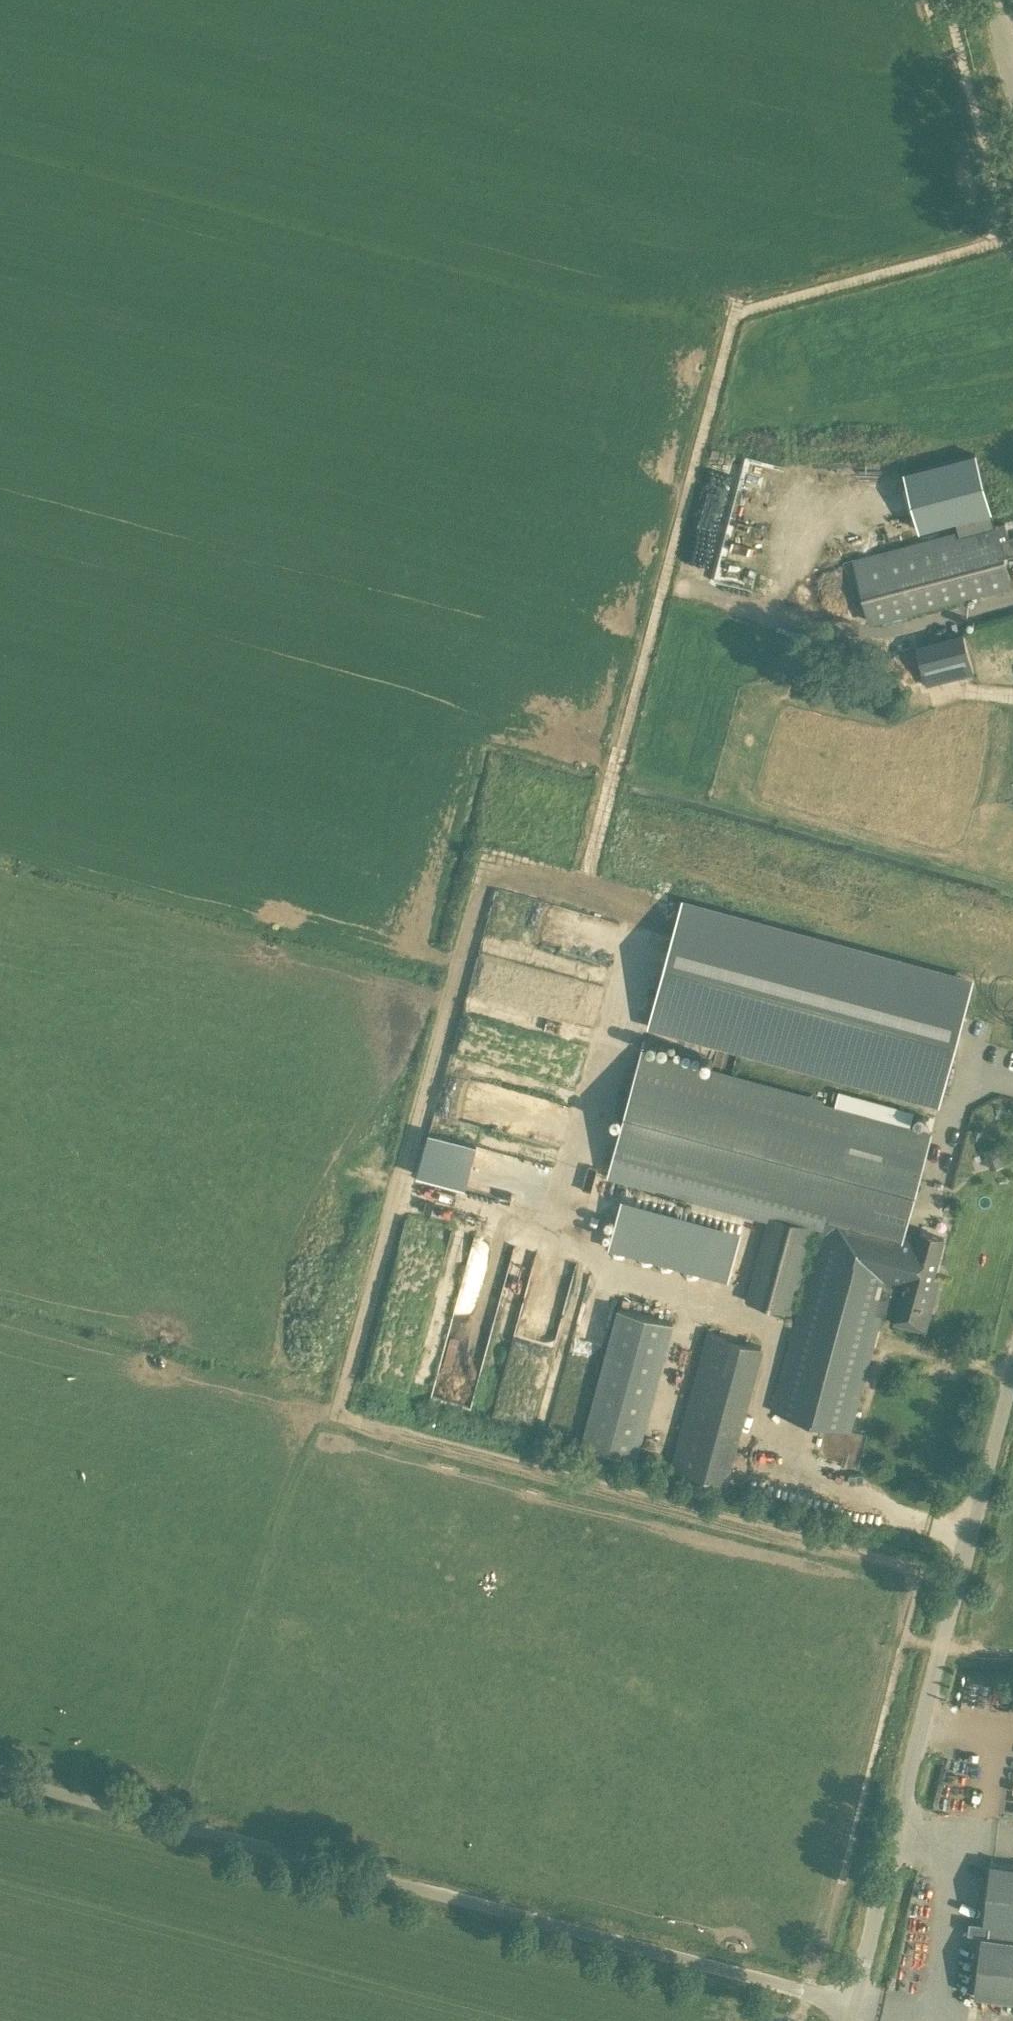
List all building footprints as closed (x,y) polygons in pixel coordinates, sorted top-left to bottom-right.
[(1009,536),(1005,521),(994,524),(975,453),(905,472),(920,528),(980,512),(983,524),(854,559),(871,620),(1010,583),(1002,556),(1012,553),(1012,535),(1009,536)] [(917,645),(927,685),(973,673),(963,633),(917,645)] [(929,1094),(958,974),(677,906),(647,1025),(929,1094)] [(469,993),(596,1021),(606,979),(478,950),(469,993)] [(614,1154),(904,1231),(930,1133),(640,1055),(614,1154)] [(930,1126),(932,1117),(915,1113),(913,1122),(930,1126)] [(418,1172),(468,1185),(479,1142),(429,1129),(418,1172)] [(726,1279),(740,1229),(620,1197),(606,1247),(726,1279)] [(939,1278),(933,1277),(943,1238),(918,1231),(917,1236),(831,1213),(827,1228),(769,1213),(768,1217),(763,1215),(761,1223),(766,1224),(764,1233),(758,1232),(752,1256),(757,1257),(746,1300),(792,1312),(813,1234),(817,1235),(771,1409),(850,1430),(881,1314),(895,1317),(894,1321),(925,1329),(939,1278)] [(636,1456),(672,1321),(619,1307),(582,1442),(636,1456)] [(728,1481),(765,1345),(709,1330),(672,1466),(728,1481)] [(984,1922),(990,1923),(989,1935),(982,1934),(974,1995),(1012,2000),(1012,1865),(991,1862),(984,1922)]
